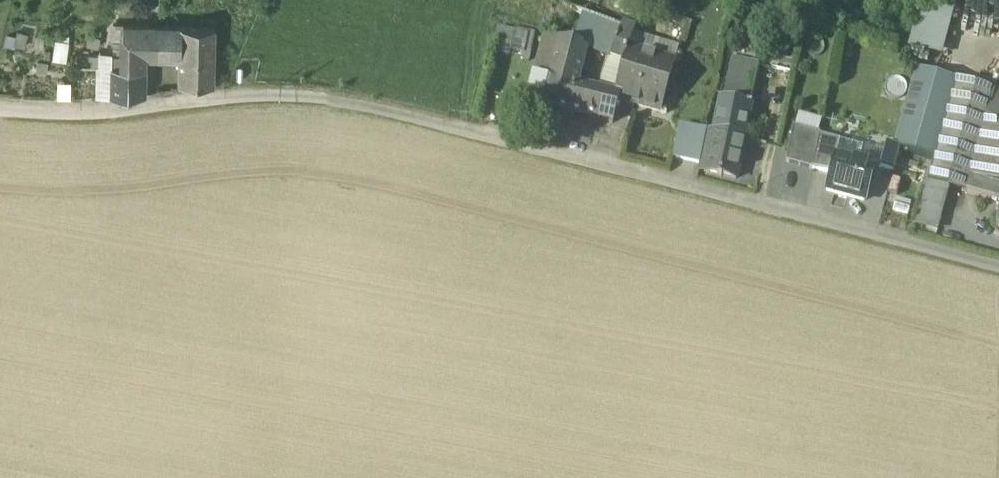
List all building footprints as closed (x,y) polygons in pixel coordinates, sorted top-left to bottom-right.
[(613,6),(629,9),(631,0),(615,0),(613,6)] [(553,2),(543,35),(559,39),(572,43),(582,12),(553,2)] [(952,10),(924,4),(914,47),(942,53),(952,10)] [(598,51),(610,56),(622,27),(609,22),(598,51)] [(634,31),(622,27),(610,56),(623,60),(623,61),(627,63),(617,93),(615,98),(619,99),(666,111),(673,88),(666,86),(678,46),(634,33),(634,31)] [(124,28),(112,28),(111,58),(114,58),(123,58),(124,28)] [(160,29),(124,28),(123,58),(123,70),(147,72),(147,59),(159,59),(160,29)] [(182,30),(160,29),(159,59),(181,59),(182,30)] [(215,31),(182,30),(181,59),(181,87),(214,87),(215,31)] [(577,83),(583,62),(555,56),(559,39),(543,35),(532,80),(547,83),(541,103),(597,116),(602,97),(602,89),(577,83)] [(572,43),(559,39),(555,56),(583,62),(587,48),(572,43)] [(785,41),(781,59),(794,61),(798,44),(785,41)] [(781,59),(766,56),(764,66),(792,71),(794,61),(781,59)] [(100,58),(83,57),(82,69),(100,70),(100,58)] [(123,58),(114,58),(114,70),(123,70),(123,58)] [(750,104),(759,65),(728,58),(720,98),(750,104)] [(123,70),(114,70),(114,102),(128,102),(147,97),(147,72),(123,70)] [(957,81),(917,71),(895,148),(899,150),(935,160),(957,81)] [(993,91),(957,81),(935,160),(929,181),(948,187),(966,192),(969,178),(987,114),(993,91)] [(615,98),(617,93),(602,89),(602,97),(597,116),(613,120),(619,99),(615,98)] [(993,91),(987,114),(988,115),(998,117),(998,93),(993,91)] [(750,104),(720,98),(713,131),(744,138),(751,104),(750,104)] [(971,179),(989,183),(998,147),(998,117),(988,115),(971,179)] [(706,131),(681,126),(675,158),(699,163),(706,131)] [(819,135),(793,128),(786,163),(812,171),(819,137),(819,135)] [(744,138),(713,131),(713,133),(706,131),(699,163),(698,171),(718,175),(718,176),(721,177),(722,176),(736,179),(744,138)] [(840,143),(819,137),(812,171),(832,176),(840,143)] [(863,150),(840,143),(832,176),(828,193),(864,202),(869,185),(875,186),(879,169),(879,168),(859,164),(863,150)] [(895,148),(886,145),(879,168),(879,169),(893,172),(899,150),(895,148)] [(989,183),(998,186),(998,147),(989,183)] [(969,178),(966,192),(998,200),(998,186),(989,183),(971,179),(969,178)] [(929,181),(926,181),(923,191),(945,196),(948,187),(929,181)] [(945,196),(923,191),(915,223),(936,229),(945,196)]
